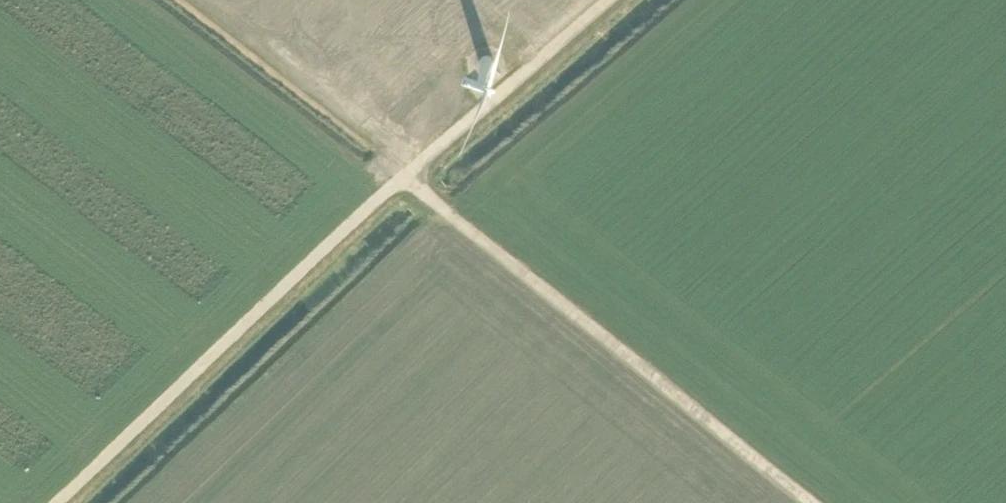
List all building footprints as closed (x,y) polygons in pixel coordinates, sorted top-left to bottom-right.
[(494,64),(494,63),(494,62),(494,60),(493,59),(492,57),(491,56),(490,56),(488,55),(487,55),(485,55),(483,55),(482,56),(481,57),(480,58),(479,60),(479,61),(478,63),(478,64),(479,65),(479,67),(480,68),(482,69),(483,70),(484,70),(486,71),(488,70),(489,70),(490,69),(492,68),(493,67),(494,66),(494,64)]
